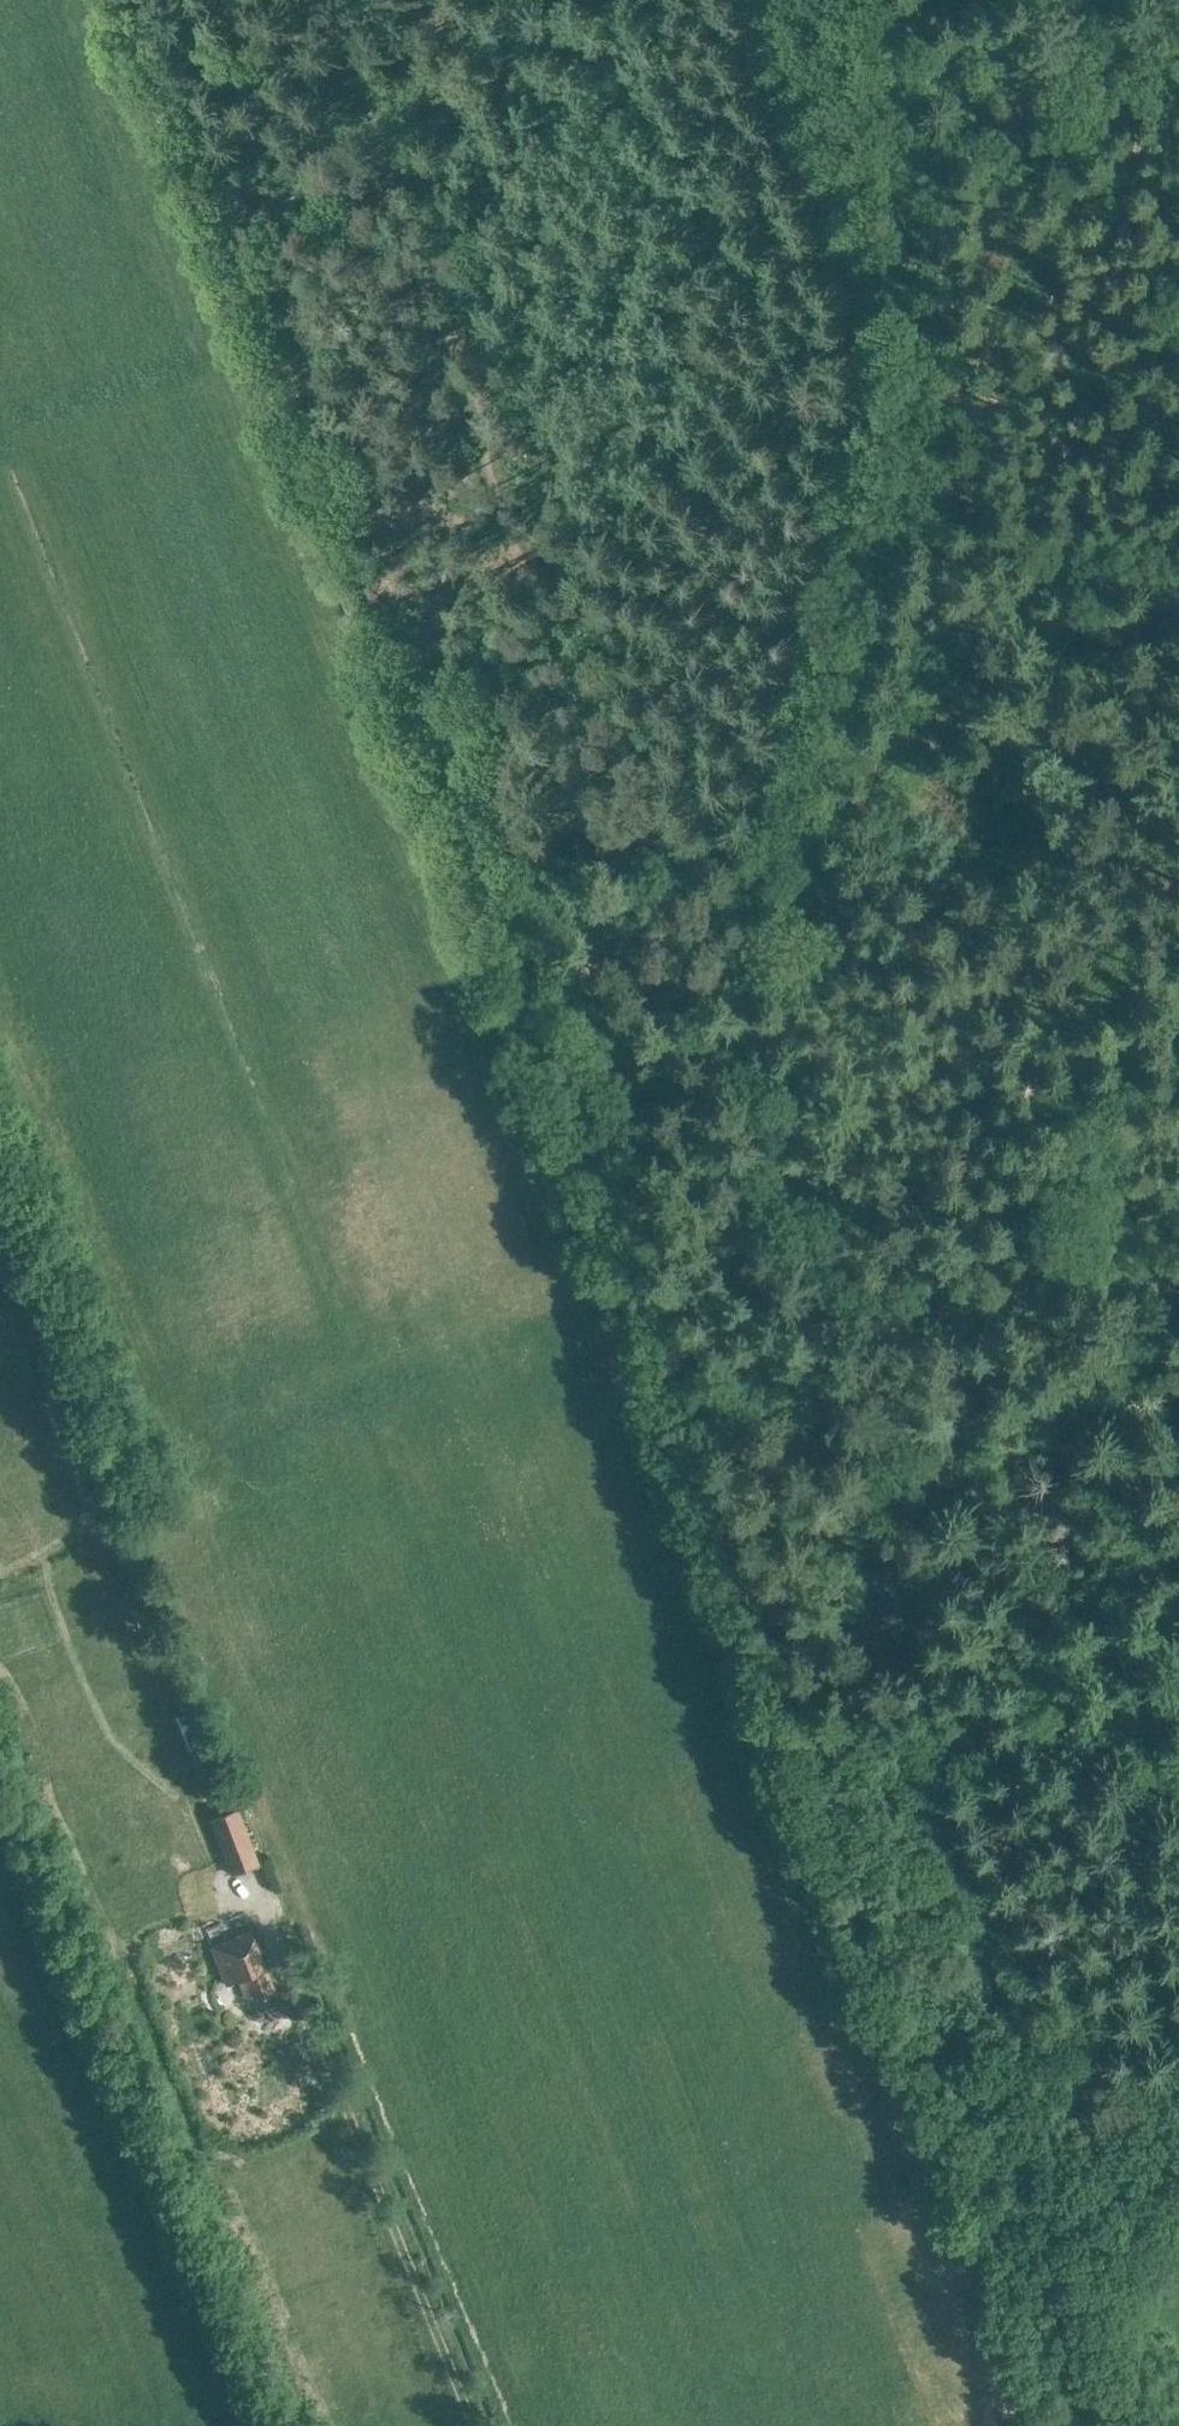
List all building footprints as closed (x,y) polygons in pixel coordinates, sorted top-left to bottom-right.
[(210,1819),(232,1875),(258,1864),(236,1809),(210,1819)] [(254,2002),(275,1994),(265,1969),(251,1932),(213,1948),(227,1984),(239,1979),(246,1997),(252,1995),(254,2002)]
